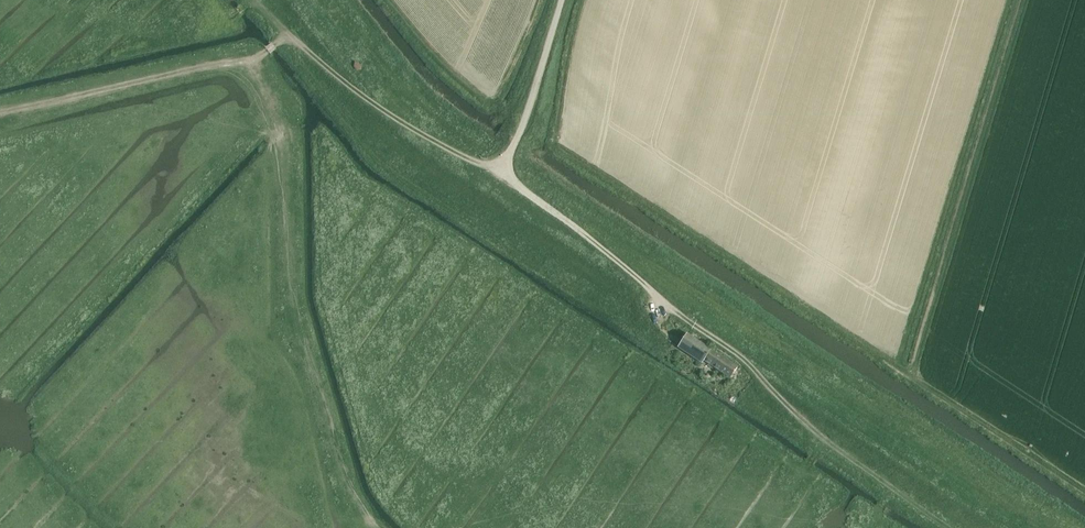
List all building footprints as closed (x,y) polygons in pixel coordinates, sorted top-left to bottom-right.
[(687,334),(685,338),(678,348),(702,364),(704,361),(730,379),(738,367),(687,334)]
